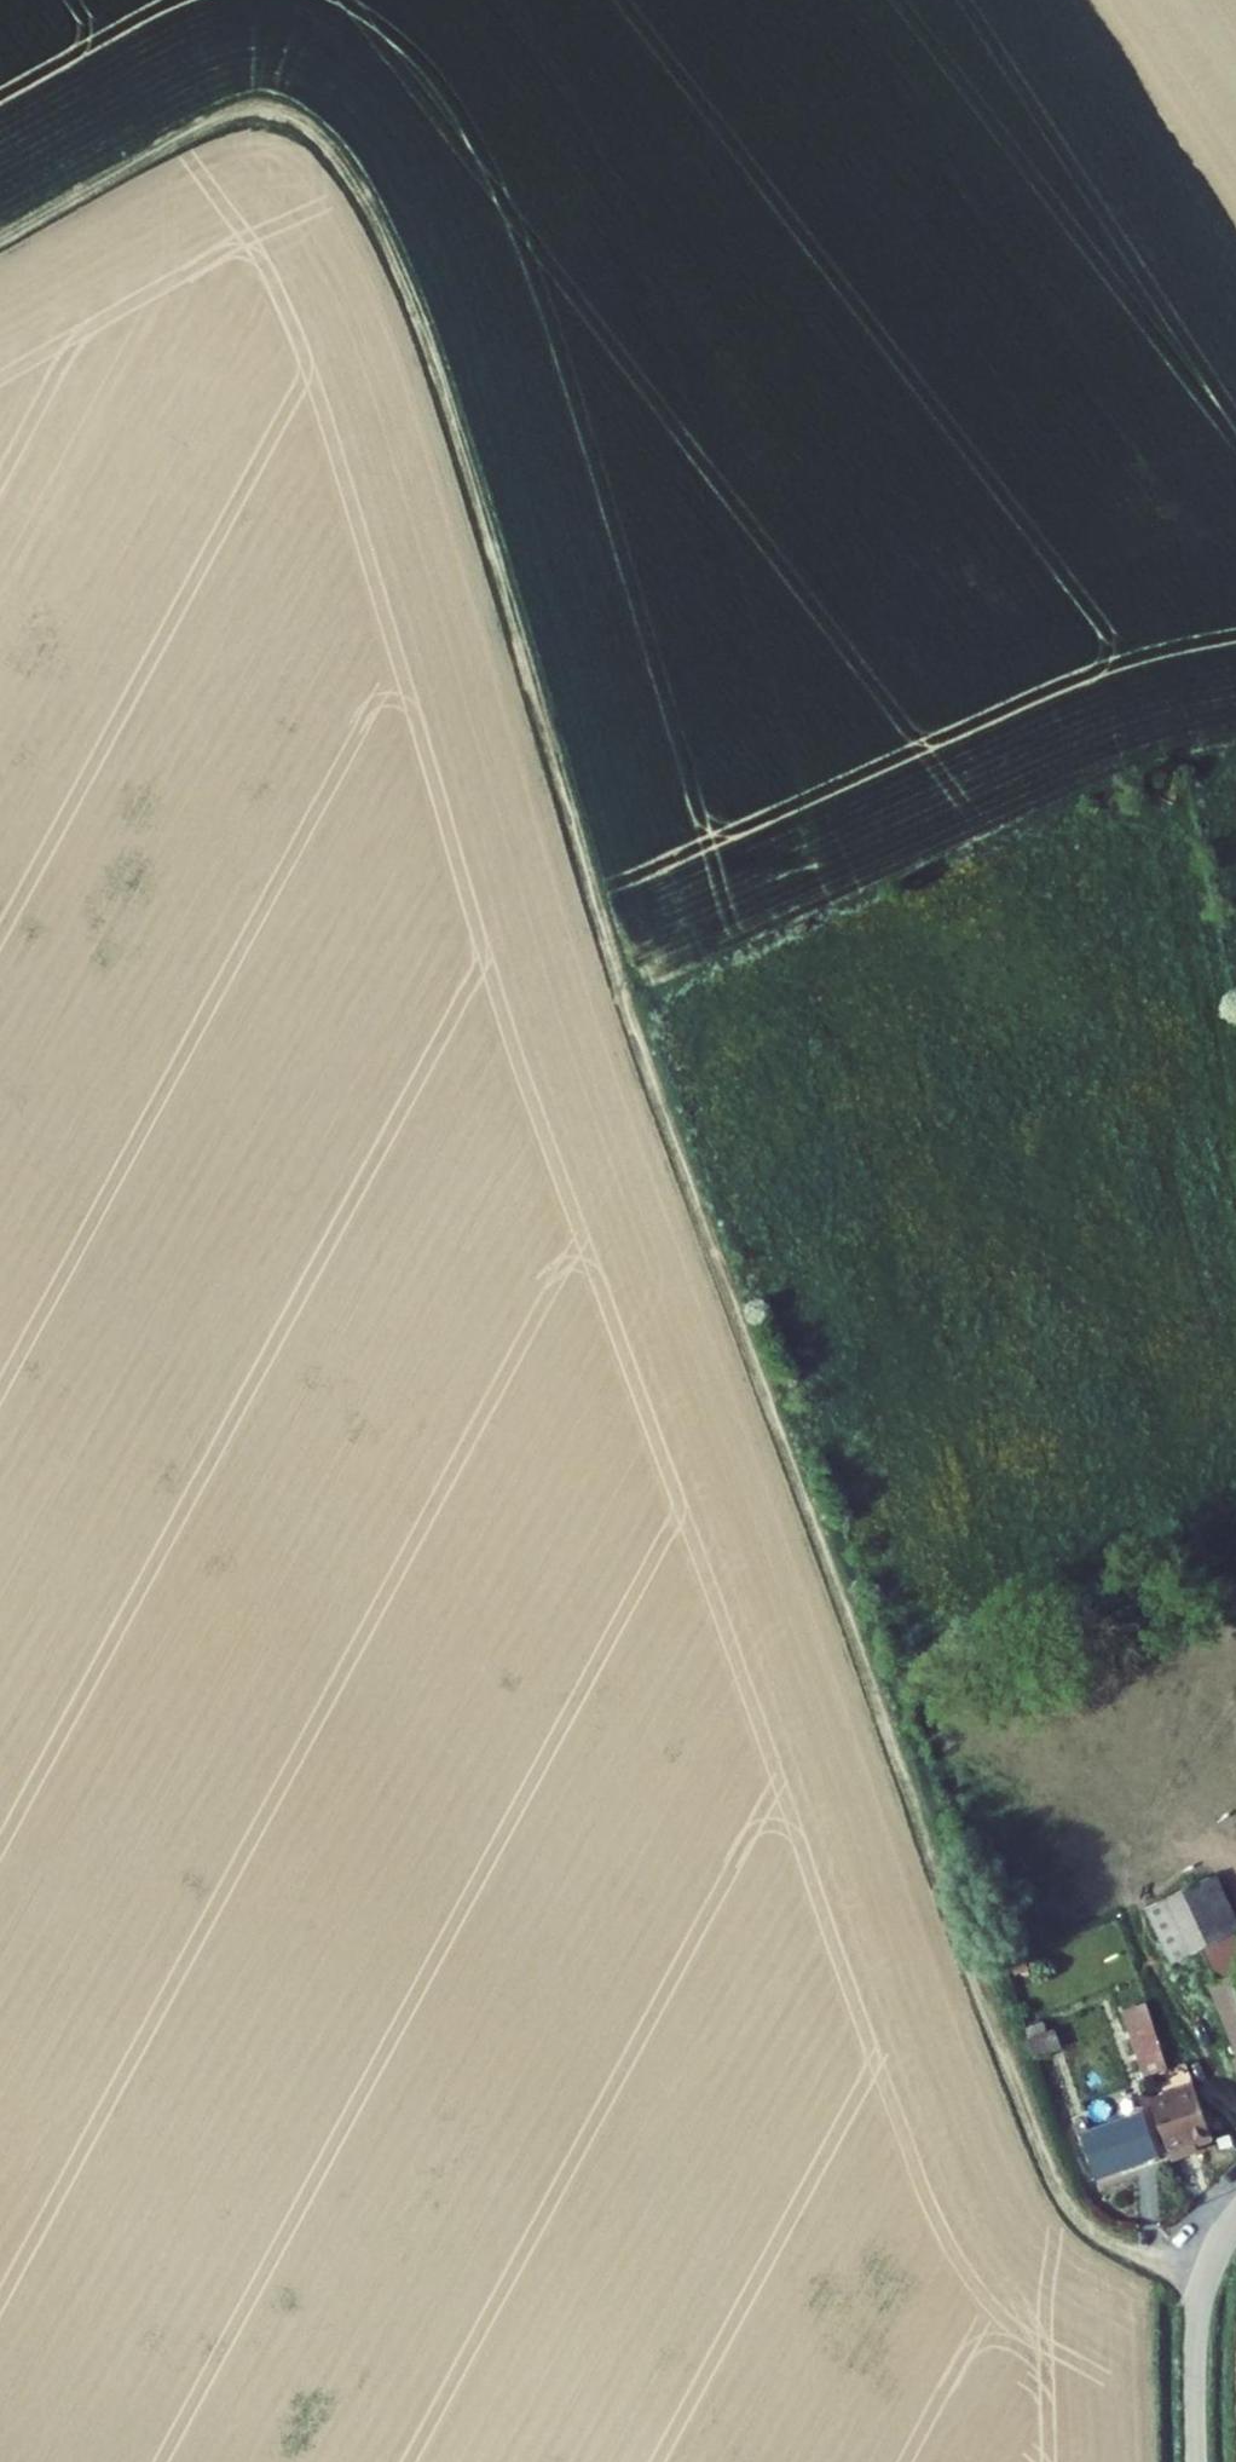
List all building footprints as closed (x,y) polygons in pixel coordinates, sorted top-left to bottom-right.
[(1136,1881),(1158,1941),(1195,1925),(1229,1910),(1206,1852),(1136,1881)] [(1235,2088),(1235,1928),(1229,1910),(1195,1925),(1209,1966),(1203,1969),(1234,2055),(1226,2060),(1235,2088)] [(1135,2069),(1157,2061),(1135,1999),(1113,2006),(1135,2069)] [(1185,2077),(1143,2092),(1163,2151),(1182,2144),(1180,2139),(1204,2130),(1185,2077)] [(1080,2122),(1096,2168),(1148,2149),(1133,2102),(1080,2122)]
